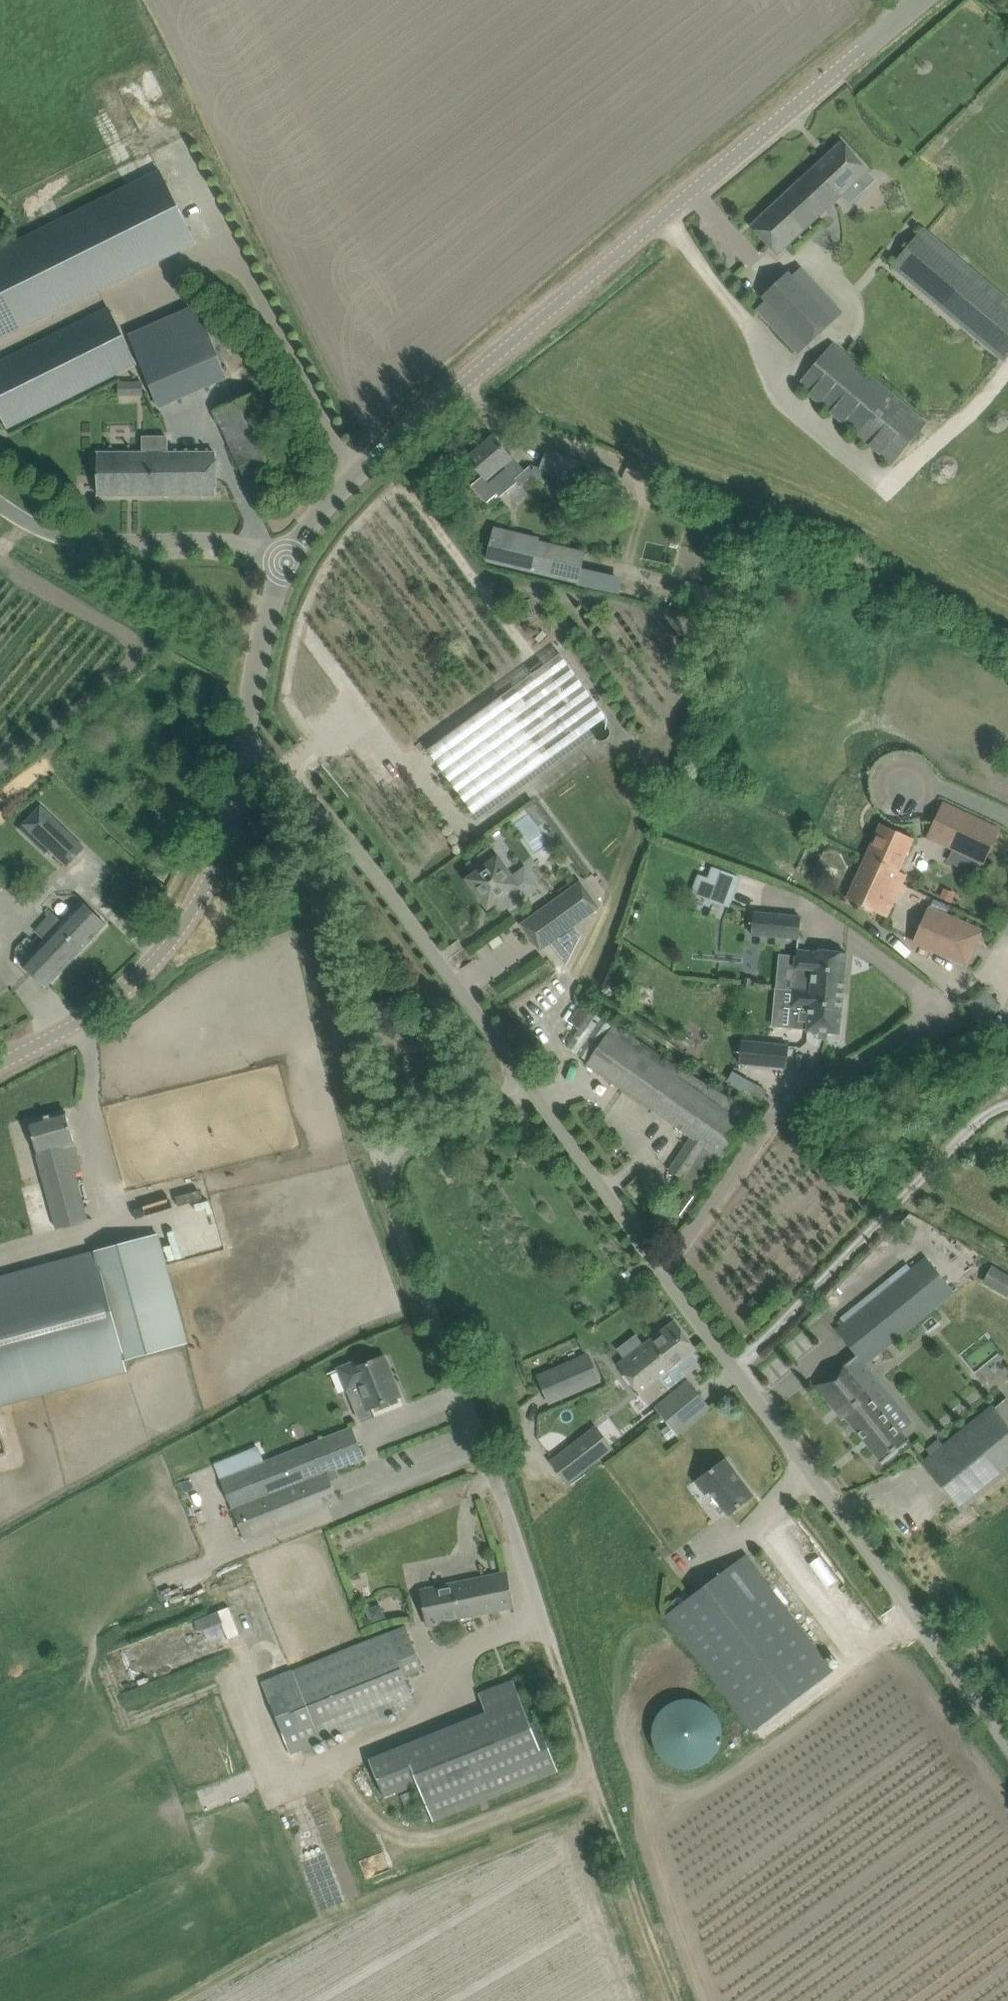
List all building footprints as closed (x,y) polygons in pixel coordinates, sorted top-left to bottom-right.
[(868,171),(856,157),(842,142),(752,226),(765,241),(778,254),(841,196),(848,203),(856,196),(860,192),(853,185),(868,171)] [(64,218),(0,250),(0,341),(101,291),(196,244),(160,172),(64,218)] [(930,233),(924,229),(892,267),(1004,363),(1007,358),(1007,300),(930,233)] [(765,302),(758,309),(799,353),(834,321),(795,279),(804,270),(802,268),(794,276),(765,302)] [(198,306),(129,335),(160,407),(228,378),(198,306)] [(110,309),(0,362),(0,411),(8,427),(137,365),(110,309)] [(927,424),(893,394),(833,344),(799,384),(860,434),(894,463),(927,424)] [(216,411),(237,458),(245,476),(291,456),(262,390),(216,411)] [(168,453),(168,443),(168,436),(143,436),(143,442),(143,453),(98,453),(98,475),(98,495),(216,495),(216,475),(217,453),(168,453)] [(512,455),(511,457),(494,438),(470,458),(484,476),(472,486),(487,503),(497,495),(500,498),(519,483),(515,479),(525,471),(512,455)] [(548,449),(544,458),(540,470),(571,482),(579,461),(548,449)] [(601,468),(595,483),(613,490),(619,476),(601,468)] [(495,532),(492,548),(489,560),(577,581),(584,553),(509,536),(495,532)] [(475,814),(607,717),(561,654),(428,751),(475,814)] [(981,863),(985,864),(1002,828),(944,801),(927,838),(953,849),(981,863)] [(68,867),(87,848),(41,806),(23,824),(51,850),(64,863),(68,867)] [(847,898),(866,907),(887,917),(900,890),(903,892),(907,885),(903,883),(906,875),(899,872),(914,839),(899,833),(881,824),(847,898)] [(475,874),(468,879),(484,902),(489,908),(496,903),(503,898),(510,908),(526,896),(540,886),(526,866),(513,876),(499,857),(487,866),(480,856),(468,864),(475,874)] [(698,874),(692,893),(729,907),(740,877),(712,867),(708,878),(698,874)] [(556,899),(540,911),(559,937),(550,944),(566,966),(581,936),(574,926),(600,908),(581,882),(556,899)] [(941,892),(938,900),(952,906),(955,898),(941,892)] [(23,965),(32,974),(47,988),(107,924),(83,901),(63,922),(51,910),(47,914),(50,917),(36,931),(46,940),(23,965)] [(968,963),(982,930),(931,908),(916,941),(968,963)] [(754,913),(752,934),(800,938),(802,917),(754,913)] [(812,990),(843,993),(847,953),(815,950),(815,952),(797,950),(797,956),(796,968),(814,970),(812,990)] [(8,986),(0,973),(0,992),(8,986)] [(812,990),(811,991),(794,989),(790,1027),(790,1028),(808,1030),(839,1033),(843,993),(812,990)] [(580,1029),(590,1014),(579,1007),(569,1021),(580,1029)] [(589,1061),(587,1064),(691,1136),(706,1146),(700,1155),(684,1179),(680,1185),(688,1190),(694,1194),(697,1196),(699,1194),(745,1125),(754,1112),(615,1022),(612,1027),(609,1031),(589,1061)] [(789,1045),(742,1039),(739,1064),(786,1069),(789,1045)] [(747,1091),(752,1081),(734,1071),(729,1080),(747,1091)] [(762,1100),(768,1090),(753,1082),(747,1092),(762,1100)] [(30,1121),(35,1141),(58,1228),(88,1220),(75,1173),(82,1171),(66,1111),(30,1121)] [(187,1343),(158,1234),(0,1277),(0,1393),(187,1343)] [(845,1325),(835,1333),(855,1357),(858,1355),(865,1363),(939,1304),(955,1291),(928,1258),(912,1271),(895,1285),(845,1325)] [(983,1283),(1007,1296),(1007,1275),(992,1266),(983,1283)] [(620,1364),(649,1402),(684,1375),(676,1364),(693,1351),(696,1349),(675,1322),(659,1334),(651,1341),(620,1364)] [(602,1382),(590,1355),(589,1353),(537,1376),(546,1396),(562,1389),(566,1398),(602,1382)] [(882,1407),(893,1398),(865,1363),(858,1355),(849,1362),(847,1360),(817,1385),(843,1418),(845,1416),(883,1462),(909,1441),(902,1432),(882,1407)] [(384,1356),(358,1367),(356,1362),(338,1370),(346,1393),(360,1388),(368,1409),(400,1396),(384,1356)] [(658,1408),(679,1433),(709,1407),(689,1382),(658,1408)] [(977,1498),(1007,1473),(1007,1424),(993,1405),(923,1462),(962,1511),(977,1498)] [(336,1468),(364,1457),(352,1427),(333,1435),(265,1462),(254,1466),(248,1451),(215,1464),(245,1539),(320,1509),(338,1502),(330,1481),(327,1472),(336,1468)] [(596,1427),(552,1462),(568,1482),(612,1448),(596,1427)] [(754,1495),(727,1458),(696,1481),(705,1494),(710,1490),(729,1515),(754,1495)] [(747,1555),(666,1615),(753,1731),(833,1670),(747,1555)] [(514,1606),(507,1572),(422,1590),(428,1625),(461,1620),(461,1617),(514,1606)] [(386,1619),(381,1604),(366,1609),(371,1625),(386,1619)] [(290,1753),(320,1740),(415,1702),(405,1678),(424,1670),(406,1625),(387,1633),(293,1671),(262,1684),(290,1753)] [(418,1785),(433,1822),(558,1772),(539,1725),(532,1728),(512,1680),(478,1693),(486,1712),(370,1759),(386,1798),(418,1785)] [(705,1765),(708,1763),(710,1761),(715,1757),(718,1752),(721,1746),(722,1740),(723,1734),(722,1728),(721,1722),(718,1716),(715,1711),(710,1707),(705,1703),(700,1701),(694,1699),(687,1699),(681,1699),(675,1701),(670,1703),(666,1706),(665,1707),(660,1711),(657,1716),(654,1722),(652,1728),(652,1734),(652,1740),(654,1746),(657,1752),(660,1757),(665,1761),(670,1765),(675,1768),(681,1769),(687,1770),(694,1769),(700,1768),(705,1765)] [(408,1811),(423,1805),(416,1790),(401,1796),(408,1811)]
